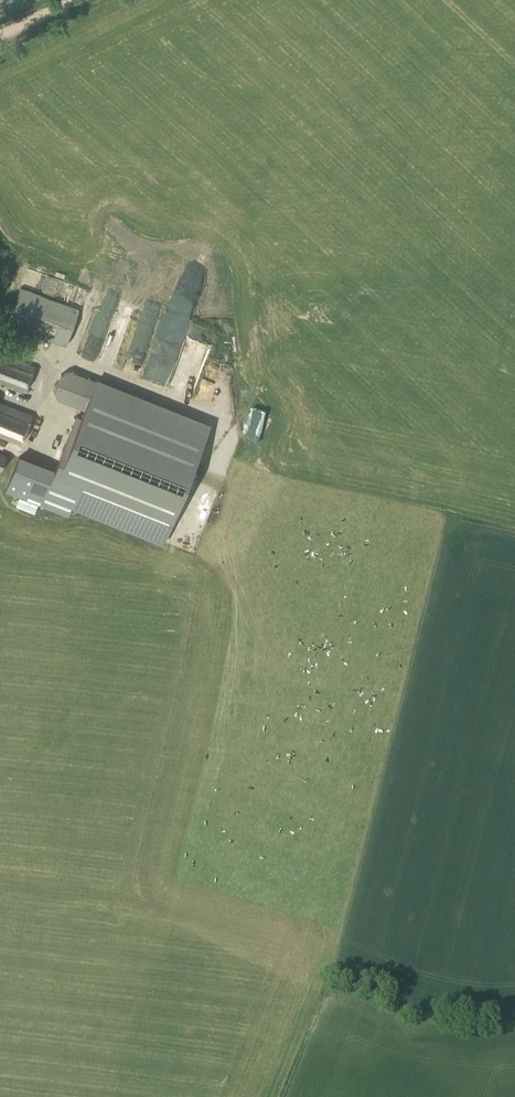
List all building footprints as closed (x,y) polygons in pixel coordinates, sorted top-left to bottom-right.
[(66,343),(79,310),(20,288),(7,322),(66,343)] [(139,342),(151,344),(154,332),(142,329),(139,342)] [(34,367),(0,354),(0,382),(25,392),(34,367)] [(209,376),(217,381),(226,367),(219,362),(209,376)] [(58,400),(83,409),(80,417),(75,416),(70,432),(55,469),(41,463),(27,500),(68,516),(71,508),(163,544),(211,424),(96,378),(95,380),(69,370),(61,373),(54,391),(58,400)] [(30,416),(0,404),(0,437),(19,445),(30,416)] [(27,500),(41,463),(19,455),(5,491),(27,500)]
